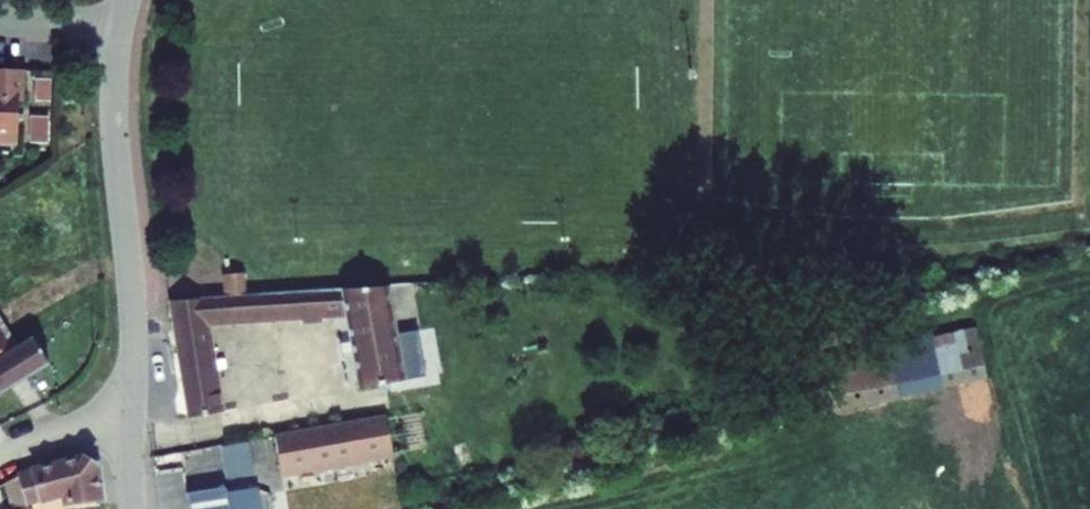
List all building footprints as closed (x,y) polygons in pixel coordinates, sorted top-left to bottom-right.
[(28,137),(29,93),(32,93),(33,60),(0,59),(0,136),(28,137)] [(32,120),(31,145),(47,145),(47,120),(32,120)] [(223,274),(224,296),(246,294),(244,272),(223,274)] [(224,296),(170,300),(188,418),(222,413),(207,323),(344,312),(358,391),(403,382),(405,388),(420,386),(419,378),(435,376),(432,358),(402,361),(388,284),(246,294),(224,296)] [(50,365),(34,339),(19,348),(0,318),(0,396),(50,365)] [(977,326),(823,360),(833,411),(988,379),(977,326)] [(420,415),(386,420),(392,456),(427,449),(420,415)] [(386,416),(272,434),(280,476),(392,456),(386,420),(386,416)] [(52,485),(55,496),(88,491),(84,456),(72,449),(9,467),(0,471),(0,498),(52,485)] [(184,508),(258,508),(255,488),(224,492),(223,484),(181,489),(184,508)] [(18,500),(0,505),(0,508),(20,508),(18,500)]
